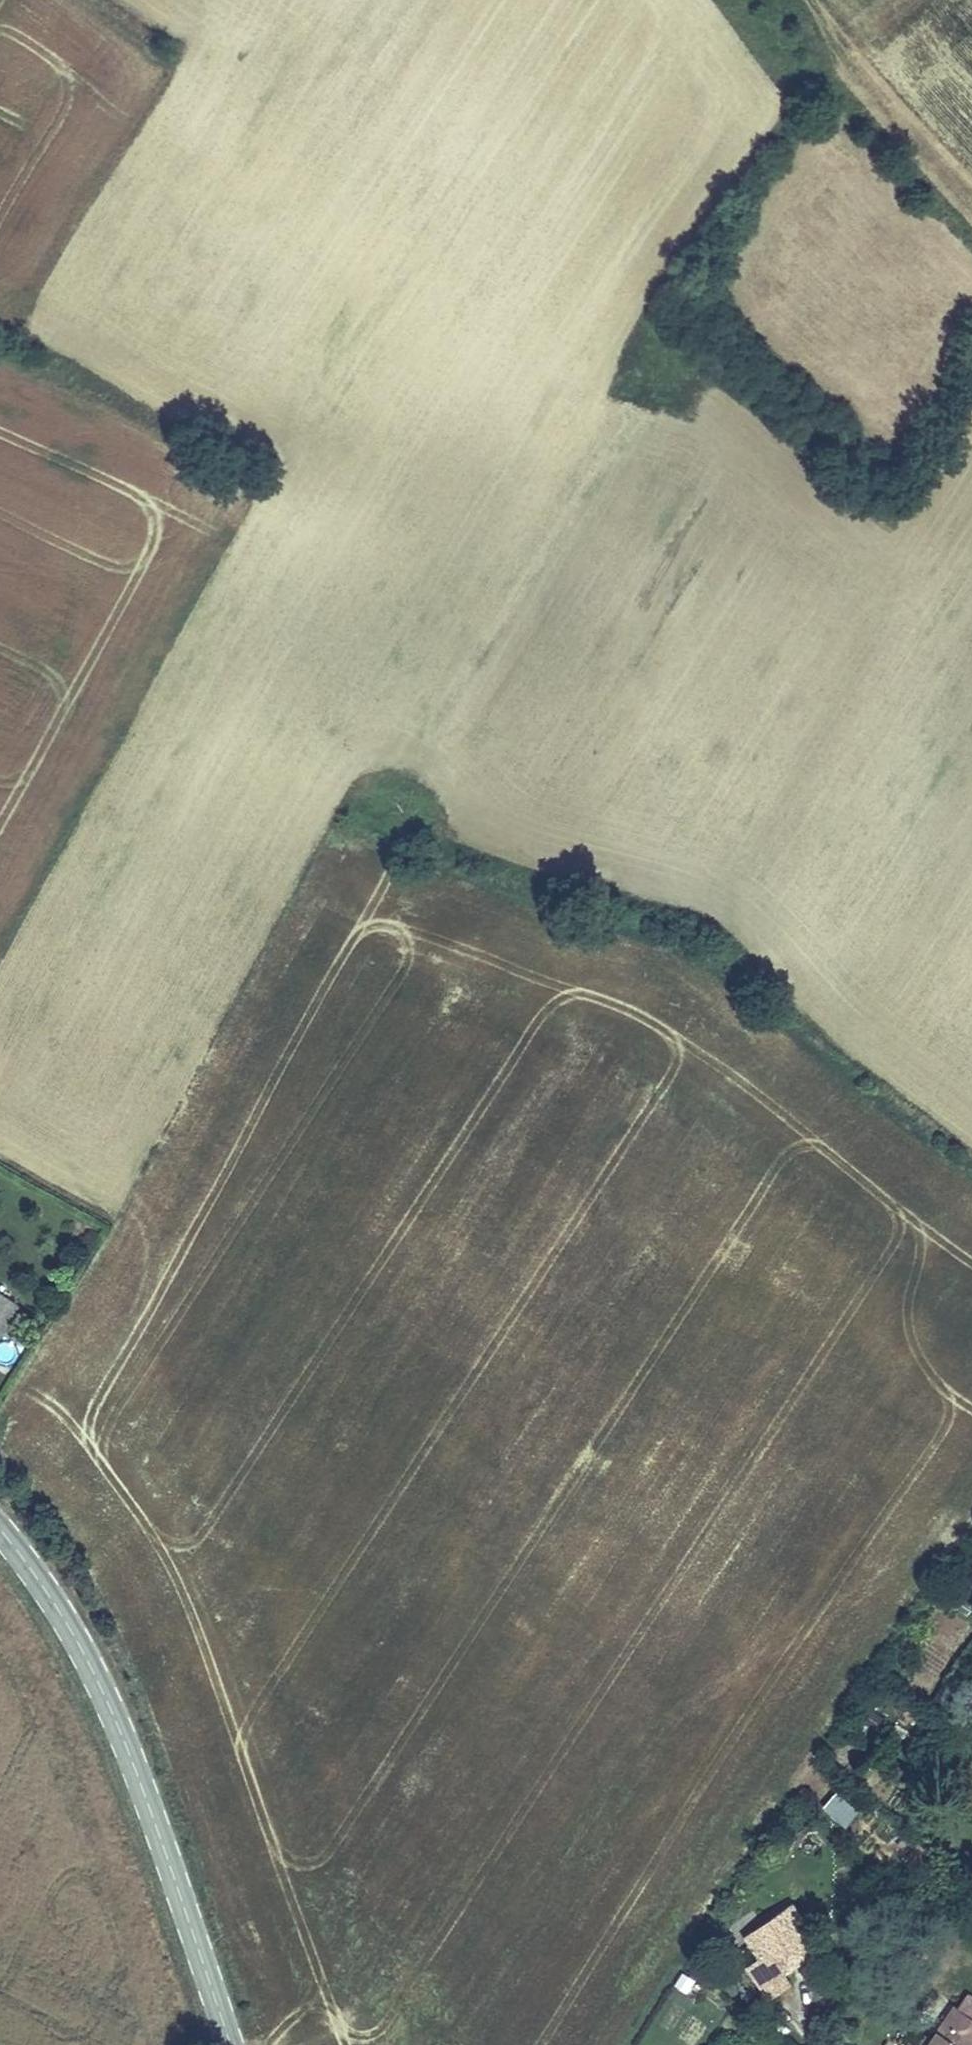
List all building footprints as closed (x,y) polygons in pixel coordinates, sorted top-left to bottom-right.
[(0,1299),(0,1340),(18,1311),(0,1299)] [(0,1347),(0,1359),(11,1365),(19,1349),(4,1340),(0,1347)] [(844,1828),(859,1811),(836,1791),(821,1807),(844,1828)] [(768,1997),(792,1982),(781,1967),(819,1940),(792,1900),(746,1932),(762,1955),(747,1965),(768,1997)] [(969,2017),(952,2044),(971,2044),(971,2018),(969,2017)]
